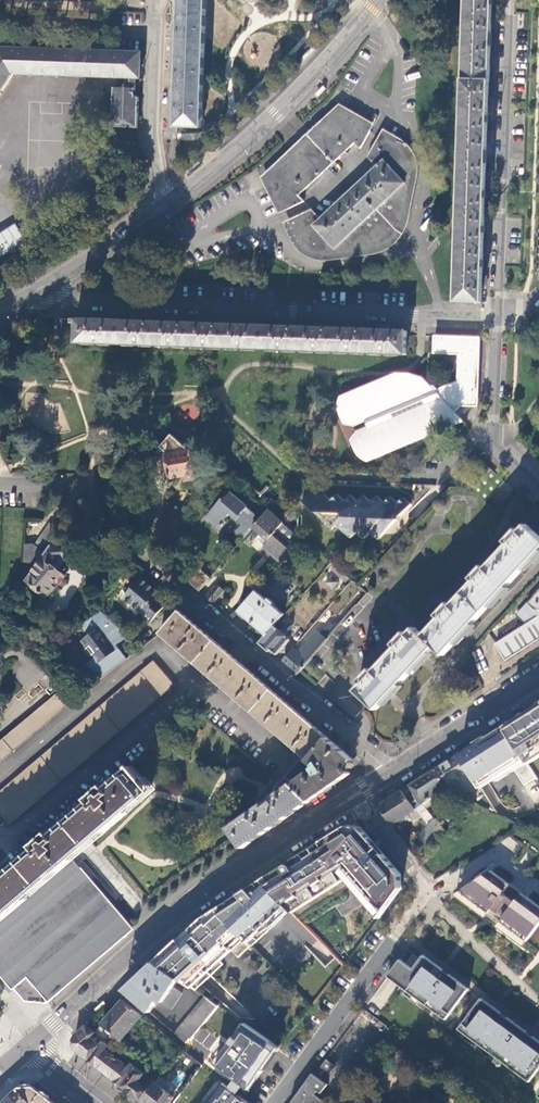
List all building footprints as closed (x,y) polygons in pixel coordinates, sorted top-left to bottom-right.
[(180,16),(192,16),(192,13),(194,13),(195,10),(206,10),(206,0),(180,0),(180,16)] [(492,6),(466,5),(465,39),(490,41),(491,24),(496,24),(496,19),(496,16),(492,15),(492,6)] [(192,16),(180,16),(180,25),(175,25),(175,30),(175,34),(179,35),(179,51),(204,52),(206,10),(195,10),(194,13),(192,13),(192,16)] [(490,41),(465,39),(463,82),(490,82),(490,65),(494,65),(495,61),(495,57),(490,57),(490,41)] [(127,77),(126,88),(114,88),(113,127),(137,128),(139,97),(134,97),(135,78),(139,78),(140,53),(0,48),(0,49),(0,94),(1,95),(1,94),(1,93),(13,75),(14,75),(15,73),(127,77)] [(178,76),(177,92),(188,92),(189,89),(192,90),(192,92),(203,93),(204,52),(179,51),(178,67),(174,66),(173,71),(173,76),(178,76)] [(490,82),(463,82),(462,115),(488,116),(488,107),(493,107),(493,102),(493,98),(489,98),(490,82)] [(188,92),(177,92),(177,102),(173,101),(172,106),(172,111),(176,111),(176,127),(201,128),(203,93),(192,92),(192,90),(189,89),(188,92)] [(271,179),(286,210),(304,201),(299,195),(355,143),(361,149),(371,131),(341,114),(337,119),(271,179)] [(488,116),(462,115),(461,157),(487,158),(487,141),(492,142),(492,137),(492,133),(487,133),(488,116)] [(317,252),(328,253),(373,246),(386,241),(391,237),(398,229),(401,221),(411,174),(410,165),(406,157),(401,148),(380,136),(368,157),(377,167),(321,219),(311,209),(291,219),(301,239),(309,247),(317,252)] [(487,158),(461,157),(459,198),(485,199),(486,182),(490,182),(491,178),(491,175),(486,174),(487,158)] [(485,199),(459,198),(458,233),(483,234),(484,218),(489,218),(489,213),(490,209),(484,209),(485,199)] [(25,240),(14,222),(0,231),(0,256),(25,240)] [(483,234),(458,233),(457,267),(483,268),(483,252),(488,252),(488,247),(488,243),(483,243),(483,234)] [(482,277),(483,268),(457,267),(456,301),(481,302),(482,286),(487,286),(487,281),(487,277),(482,277)] [(96,320),(79,318),(78,338),(78,342),(119,344),(120,320),(104,320),(104,315),(100,315),(96,315),(96,320)] [(153,345),(154,321),(145,321),(145,317),(141,317),(136,316),(136,321),(120,320),(119,344),(153,345)] [(78,338),(79,318),(62,318),(61,337),(78,338)] [(153,345),(187,346),(189,323),(179,323),(179,318),(174,318),(170,318),(170,323),(154,321),(153,345)] [(222,348),(223,325),(213,324),(213,319),(209,319),(205,319),(204,324),(189,323),(187,346),(209,347),(222,348)] [(222,348),(263,350),(264,326),(247,325),(247,321),(242,321),(238,320),(238,325),(223,325),(222,348)] [(263,350),(297,351),(297,327),(288,327),(288,322),(284,322),(280,322),(280,326),(264,326),(263,350)] [(297,351),(331,353),(332,328),(322,328),(322,323),(317,323),(314,323),(313,328),(297,327),(297,351)] [(331,353),(366,354),(366,330),(356,329),(356,325),(352,325),(348,324),(347,329),(332,328),(331,353)] [(390,331),(390,326),(385,326),(382,326),(381,330),(366,330),(366,354),(406,355),(407,335),(407,331),(390,331)] [(417,435),(459,418),(454,412),(458,409),(461,406),(477,407),(480,338),(434,336),(434,341),(434,350),(434,353),(458,354),(458,381),(434,391),(425,380),(414,379),(397,378),(391,381),(342,401),(347,412),(340,414),(344,424),(350,421),(352,426),(365,421),(367,427),(355,432),(358,437),(351,440),(355,449),(361,447),(366,457),(417,435)] [(190,451),(172,435),(160,449),(167,456),(171,479),(184,477),(196,475),(198,474),(197,471),(195,460),(193,451),(190,451)] [(203,459),(195,460),(197,471),(205,470),(203,459)] [(370,533),(378,540),(411,505),(403,497),(398,504),(390,497),(384,503),(376,496),(371,502),(363,496),(358,502),(350,494),(344,501),(337,494),(331,501),(323,493),(317,500),(310,493),(302,501),(331,530),(337,524),(351,538),(357,532),(364,539),(370,533)] [(253,528),(260,520),(247,508),(231,494),(208,520),(219,530),(226,523),(224,521),(229,515),(241,526),(237,532),(244,538),(253,528)] [(265,507),(269,510),(276,502),(272,498),(267,504),(265,507)] [(268,540),(283,522),(269,510),(260,520),(253,528),(260,534),(268,540)] [(281,563),(303,538),(284,521),(283,522),(268,540),(263,545),(262,547),(281,563)] [(45,552),(60,530),(51,524),(35,545),(30,545),(29,563),(38,564),(46,553),(45,552)] [(445,655),(464,633),(498,596),(532,560),(538,552),(538,537),(527,526),(521,533),(518,531),(506,543),(510,546),(487,570),(484,568),(473,580),(476,583),(453,609),(450,606),(439,618),(441,621),(427,637),(424,634),(423,636),(416,629),(409,636),(406,634),(395,647),(398,649),(375,673),(373,671),(362,683),(364,686),(359,692),(379,710),(390,697),(418,667),(436,647),(445,655)] [(256,539),(263,545),(268,540),(260,534),(256,539)] [(68,558),(52,544),(46,553),(38,564),(38,565),(26,581),(46,598),(55,588),(51,584),(61,573),(58,570),(68,558)] [(331,562),(328,566),(342,579),(345,575),(331,562)] [(129,571),(137,578),(140,575),(132,567),(129,571)] [(188,581),(199,591),(210,578),(199,568),(188,581)] [(130,589),(139,580),(137,578),(129,571),(120,581),(130,589)] [(65,577),(61,573),(51,584),(55,588),(65,577)] [(325,583),(333,590),(339,582),(332,576),(325,583)] [(162,595),(141,577),(139,580),(130,589),(124,597),(144,615),(142,617),(150,624),(151,623),(167,604),(160,597),(162,595)] [(207,597),(214,603),(224,590),(217,584),(207,597)] [(516,615),(526,625),(496,643),(506,660),(538,640),(538,590),(516,615)] [(266,634),(279,620),(284,615),(273,605),(274,603),(269,599),(268,601),(257,591),(239,611),(266,634)] [(101,678),(127,659),(116,645),(129,635),(101,611),(81,626),(89,636),(82,641),(88,648),(85,651),(90,658),(93,656),(95,658),(87,665),(101,678)] [(160,634),(196,664),(215,641),(194,623),(180,611),(160,634)] [(264,646),(270,652),(272,650),(278,655),(290,640),(278,630),(284,624),(279,620),(266,634),(259,642),(264,646)] [(294,649),(283,661),(298,673),(340,625),(337,623),(335,626),(331,623),(323,633),(319,630),(299,653),(294,649)] [(215,641),(196,664),(304,757),(286,777),(294,784),(308,803),(330,788),(350,774),(347,768),(354,760),(346,754),(288,704),(252,673),(221,646),(215,641)] [(10,825),(174,685),(154,661),(0,792),(0,814),(10,825)] [(57,694),(0,742),(0,763),(67,706),(57,694)] [(504,727),(526,760),(538,751),(538,703),(504,727)] [(481,788),(514,767),(526,760),(504,727),(474,746),(460,755),(473,776),(479,785),(481,788)] [(473,776),(460,755),(444,765),(431,773),(448,786),(459,779),(462,783),(464,782),(473,776)] [(537,778),(526,760),(514,767),(525,786),(537,778)] [(134,766),(131,768),(132,769),(110,788),(108,785),(103,788),(103,789),(101,791),(97,794),(97,795),(95,796),(90,799),(93,803),(85,809),(83,805),(60,825),(62,828),(54,834),(52,832),(48,835),(49,836),(46,838),(46,837),(42,840),(42,841),(40,843),(40,842),(35,846),(37,849),(0,881),(0,973),(14,990),(15,989),(26,1002),(46,1003),(133,929),(125,919),(79,864),(75,861),(72,857),(91,841),(142,797),(150,791),(152,789),(145,781),(146,781),(134,766)] [(448,786),(431,773),(420,780),(403,791),(416,808),(424,802),(439,792),(448,786)] [(464,782),(470,792),(479,785),(473,776),(464,782)] [(286,777),(272,793),(274,796),(230,829),(236,838),(244,848),(275,826),(308,803),(294,784),(286,777)] [(441,795),(451,788),(448,786),(439,792),(441,795)] [(436,818),(424,802),(416,808),(417,809),(418,809),(426,820),(429,823),(436,818)] [(440,838),(446,831),(436,818),(429,823),(440,838)] [(283,865),(261,880),(289,913),(346,876),(379,919),(402,887),(402,875),(360,822),(345,821),(343,822),(329,833),(314,843),(297,855),(283,865)] [(491,870),(474,881),(460,891),(489,913),(493,916),(527,942),(528,941),(538,925),(538,906),(528,898),(511,885),(491,870)] [(240,894),(217,909),(251,945),(289,913),(261,880),(240,894)] [(217,909),(202,918),(199,922),(180,939),(179,939),(171,946),(155,962),(179,978),(196,990),(198,987),(224,963),(218,957),(230,946),(239,956),(251,945),(217,909)] [(401,959),(388,976),(402,986),(447,1019),(470,988),(424,954),(420,959),(414,954),(407,964),(401,959)] [(179,978),(155,962),(135,980),(124,990),(150,1012),(160,999),(163,1002),(163,1003),(172,1010),(183,993),(173,987),(179,978)] [(190,1038),(191,1039),(220,1006),(206,997),(175,1033),(186,1043),(190,1038)] [(459,1028),(530,1081),(538,1069),(538,1040),(482,998),(459,1028)] [(121,1040),(143,1016),(124,1000),(103,1024),(113,1033),(121,1040)] [(200,1102),(247,1102),(235,1095),(240,1087),(244,1090),(247,1090),(278,1046),(244,1023),(213,1066),(232,1080),(226,1088),(217,1081),(200,1102)] [(106,1042),(113,1033),(103,1024),(96,1032),(95,1034),(104,1041),(106,1042)] [(96,1032),(87,1025),(75,1037),(75,1050),(80,1054),(89,1060),(101,1045),(92,1038),(95,1034),(96,1032)] [(104,1041),(101,1045),(89,1060),(97,1066),(106,1073),(117,1058),(107,1049),(110,1045),(106,1042),(104,1041)] [(117,1058),(106,1073),(115,1080),(123,1086),(137,1068),(132,1063),(128,1067),(117,1058)] [(329,1086),(325,1083),(329,1079),(337,1068),(329,1061),(317,1077),(314,1074),(292,1102),(326,1102),(316,1096),(319,1092),(322,1095),(329,1086)] [(141,1100),(149,1090),(139,1082),(145,1074),(137,1068),(123,1086),(130,1092),(141,1100)] [(34,1087),(20,1088),(19,1089),(31,1102),(55,1102),(58,1097),(39,1082),(34,1087)] [(156,1083),(155,1082),(149,1090),(141,1100),(144,1102),(170,1102),(174,1097),(156,1083)] [(4,1102),(31,1102),(19,1089),(5,1102),(4,1102)] [(326,1102),(327,1102),(329,1100),(326,1098),(322,1095),(319,1092),(316,1096),(326,1102)]
